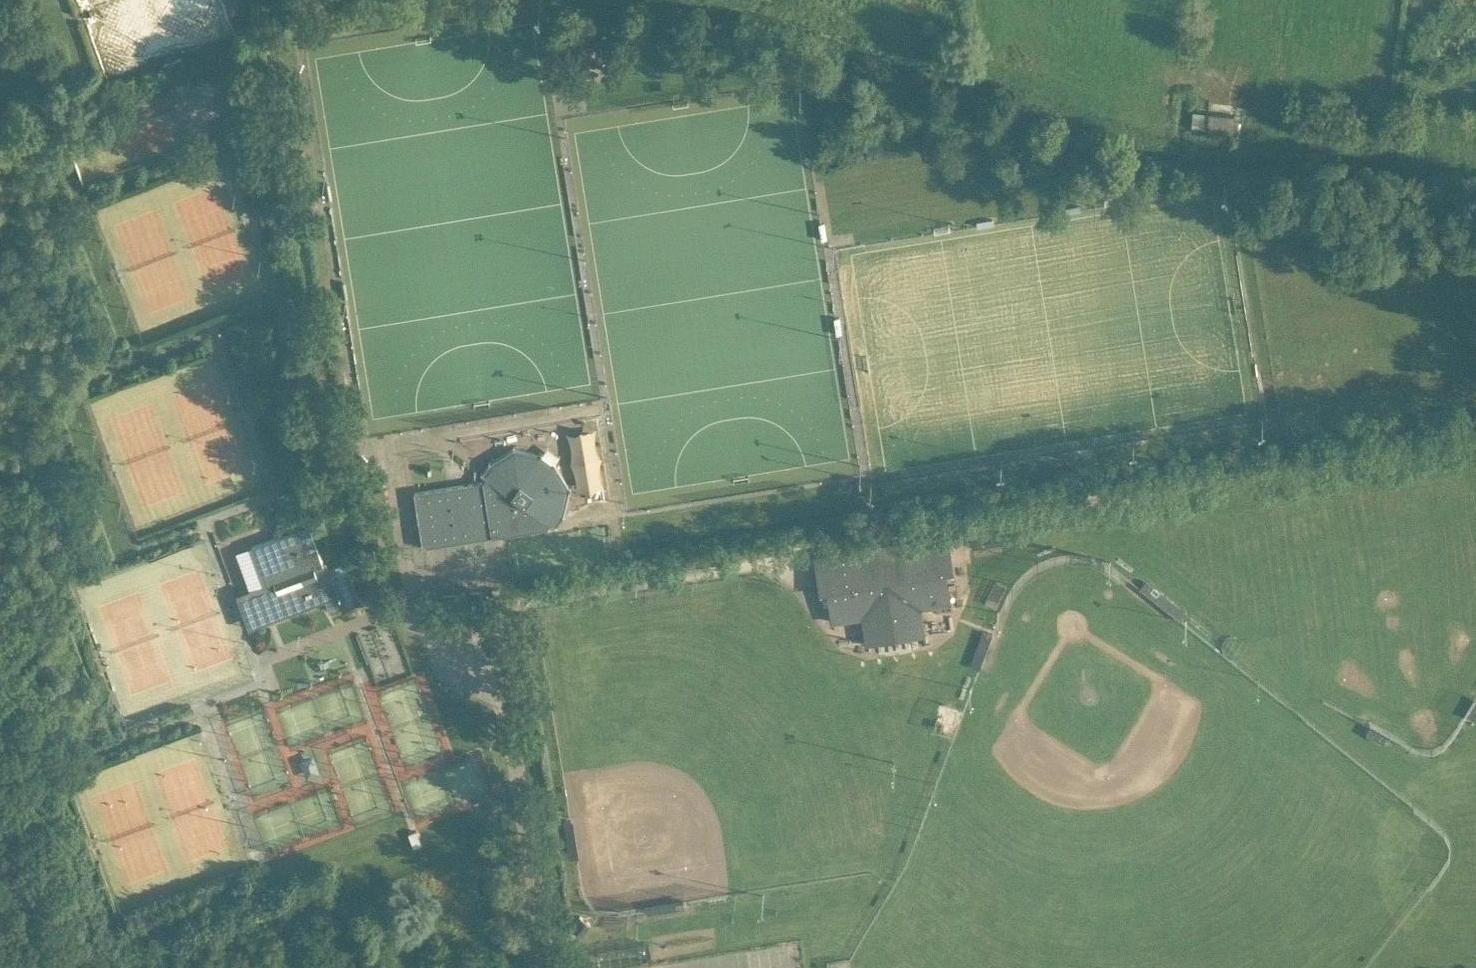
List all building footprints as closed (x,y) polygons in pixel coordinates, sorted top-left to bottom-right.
[(232,34),(222,0),(85,0),(91,20),(89,21),(106,74),(232,34)] [(244,0),(226,0),(234,16),(248,10),(244,0)] [(1209,112),(1206,134),(1232,137),(1234,115),(1209,112)] [(563,513),(570,488),(555,464),(542,454),(514,448),(490,461),(482,473),(486,476),(483,481),(434,488),(414,491),(423,547),(548,527),(551,523),(556,527),(557,526),(551,521),(558,512),(564,516),(564,515),(563,514),(563,513)] [(342,554),(323,561),(309,524),(252,547),(266,583),(273,581),(285,613),(327,597),(331,607),(358,597),(369,594),(360,583),(351,571),(345,561),(342,554)] [(950,603),(946,574),(953,572),(947,534),(815,555),(821,593),(828,592),(833,621),(862,616),(867,644),(868,644),(867,641),(923,632),(924,635),(925,635),(921,607),(950,603)] [(472,606),(483,605),(482,590),(471,591),(472,606)] [(583,933),(590,922),(580,915),(572,925),(583,933)]
